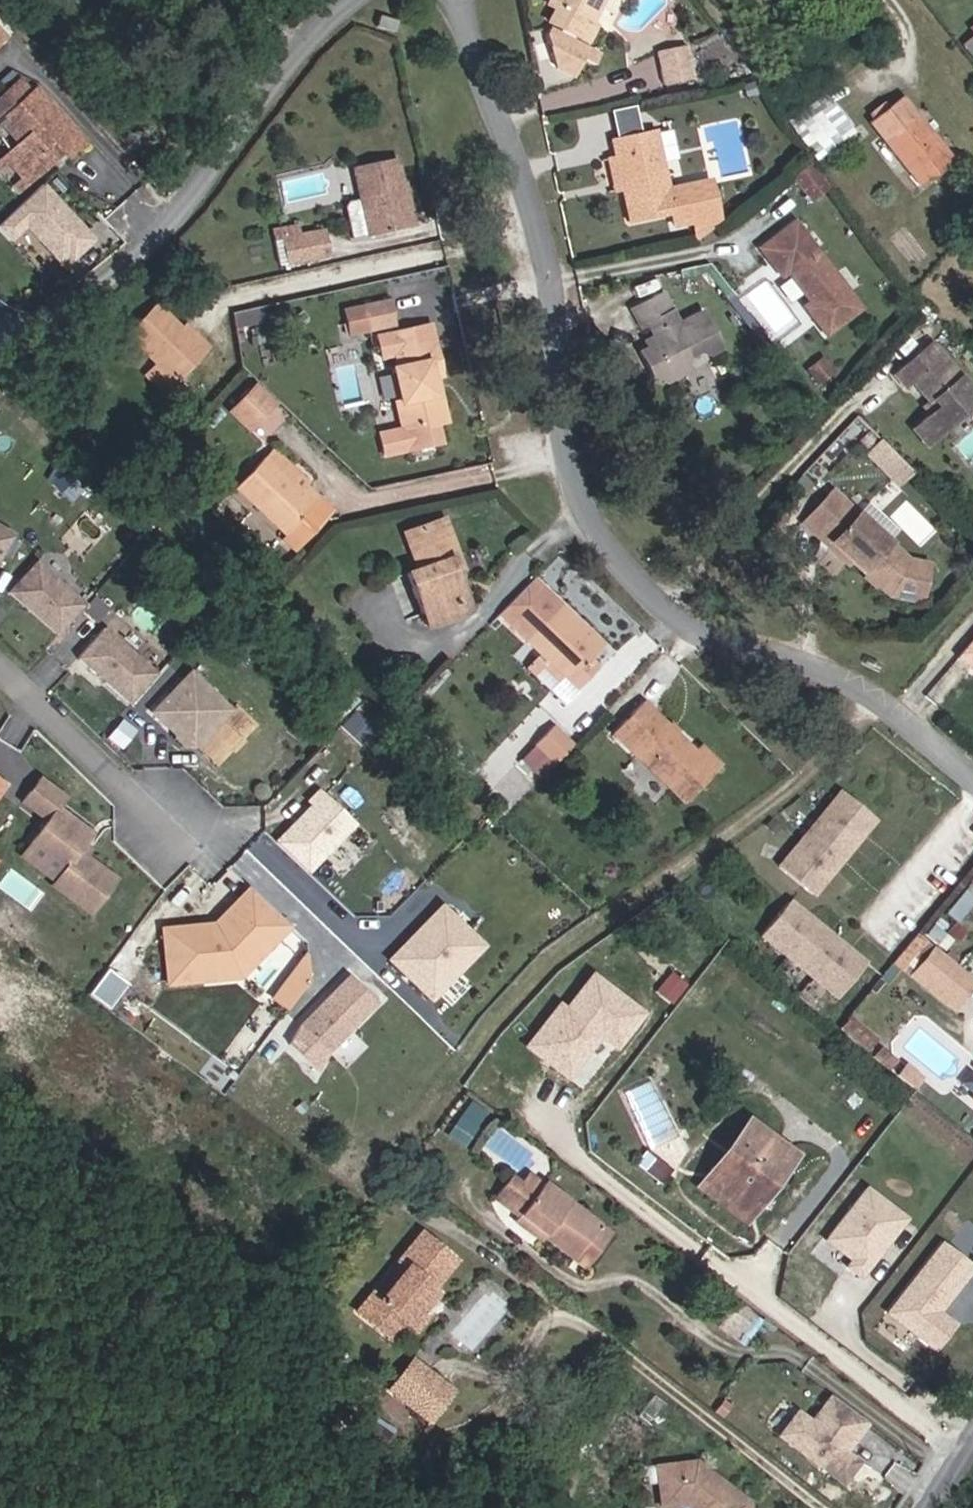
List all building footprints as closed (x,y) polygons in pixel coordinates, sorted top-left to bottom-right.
[(551,10),(591,31),(599,14),(594,11),(598,3),(597,0),(557,0),(551,10)] [(699,32),(669,38),(675,70),(705,64),(699,32)] [(29,82),(36,76),(23,62),(15,69),(29,82)] [(36,76),(29,82),(15,69),(0,84),(0,94),(7,102),(3,105),(24,128),(14,138),(20,144),(31,156),(37,162),(55,145),(45,134),(50,129),(54,126),(64,136),(68,141),(86,122),(40,73),(36,76)] [(842,99),(806,125),(829,157),(865,132),(842,99)] [(921,100),(887,123),(934,189),(969,166),(921,100)] [(631,213),(673,205),(675,217),(697,212),(717,208),(715,197),(710,173),(668,181),(657,124),(617,131),(620,148),(625,172),(630,172),(631,179),(625,180),(631,213)] [(45,134),(55,145),(64,136),(54,126),(50,129),(45,134)] [(20,144),(14,138),(0,150),(7,156),(20,144)] [(615,182),(625,180),(631,179),(630,172),(625,172),(620,148),(609,151),(615,182)] [(396,149),(354,156),(368,229),(411,221),(408,202),(405,202),(396,149)] [(37,162),(31,156),(17,169),(24,175),(37,162)] [(813,161),(795,173),(811,198),(829,186),(813,161)] [(99,239),(47,178),(0,218),(0,221),(51,280),(99,239)] [(717,208),(697,212),(701,233),(720,218),(717,208)] [(797,211),(762,237),(784,265),(787,263),(809,292),(804,295),(825,323),(861,296),(818,239),(797,211)] [(319,219),(292,225),(298,249),(324,243),(319,219)] [(288,251),(298,249),(292,225),(282,227),(288,251)] [(672,324),(669,312),(662,291),(637,299),(631,301),(637,322),(644,320),(648,333),(644,342),(631,346),(641,376),(650,380),(669,375),(677,358),(688,355),(698,358),(711,354),(698,315),(672,324)] [(389,295),(361,301),(366,327),(394,321),(389,295)] [(210,347),(164,302),(136,331),(166,361),(157,371),(179,392),(190,380),(184,375),(210,347)] [(276,332),(269,303),(232,311),(238,340),(276,332)] [(401,423),(435,417),(430,390),(434,389),(427,355),(437,353),(434,339),(396,346),(399,361),(393,362),(399,395),(396,397),(401,423)] [(939,427),(932,434),(947,451),(972,427),(972,372),(950,347),(904,388),(915,400),(921,395),(939,416),(943,412),(949,418),(939,427)] [(279,394),(260,377),(249,390),(267,407),(279,394)] [(267,407),(249,390),(235,405),(253,422),(267,407)] [(943,412),(939,416),(934,420),(939,427),(949,418),(943,412)] [(969,458),(972,455),(972,433),(959,442),(969,458)] [(939,459),(947,451),(932,434),(924,441),(939,459)] [(281,436),(271,447),(304,480),(310,474),(315,469),(281,436)] [(865,451),(893,479),(908,464),(880,436),(865,451)] [(308,505),(323,490),(324,488),(310,474),(304,480),(271,447),(241,478),(291,523),(286,528),(298,538),(320,516),(308,505)] [(334,501),(323,490),(308,505),(320,516),(334,501)] [(850,498),(819,529),(875,574),(888,589),(909,595),(920,585),(929,562),(908,553),(850,498)] [(412,567),(427,606),(466,592),(451,552),(459,549),(445,514),(405,529),(418,564),(412,567)] [(0,518),(0,554),(15,528),(0,518)] [(38,551),(10,583),(60,626),(87,594),(38,551)] [(471,604),(466,592),(427,606),(432,618),(471,604)] [(528,634),(544,650),(564,670),(576,683),(593,666),(584,658),(602,641),(562,602),(528,634)] [(78,649),(131,694),(158,663),(105,618),(78,649)] [(956,655),(972,668),(972,632),(956,655)] [(555,677),(564,670),(544,650),(535,658),(555,677)] [(193,741),(232,700),(192,662),(153,702),(193,741)] [(642,698),(615,728),(686,796),(720,759),(699,738),(693,744),(642,698)] [(553,759),(573,739),(554,719),(534,739),(553,759)] [(53,876),(91,904),(118,869),(80,841),(93,823),(59,798),(67,787),(42,769),(24,793),(48,811),(34,831),(68,856),(56,871),(53,876)] [(9,780),(0,775),(0,795),(9,780)] [(311,795),(276,832),(308,862),(354,813),(319,779),(308,791),(311,795)] [(842,781),(822,805),(855,829),(873,808),(842,781)] [(855,829),(822,805),(782,852),(813,879),(855,829)] [(68,856),(34,831),(22,846),(56,871),(68,856)] [(274,931),(291,914),(251,877),(221,908),(225,911),(219,918),(215,915),(214,914),(166,919),(170,958),(238,951),(265,922),(274,931)] [(786,891),(759,922),(837,987),(863,954),(786,891)] [(461,953),(449,941),(468,921),(441,895),(391,946),(418,973),(430,985),(461,953)] [(225,911),(221,908),(215,915),(219,918),(225,911)] [(449,941),(461,953),(480,933),(468,921),(449,941)] [(238,951),(170,958),(172,972),(243,964),(274,931),(265,922),(238,951)] [(917,935),(910,929),(894,948),(901,954),(917,935)] [(972,973),(932,940),(913,963),(952,995),(972,973)] [(309,949),(292,972),(302,979),(311,967),(309,949)] [(531,1042),(568,1070),(600,1027),(615,1037),(643,1000),(628,989),(591,962),(565,997),(558,991),(524,1037),(531,1042)] [(349,964),(301,1014),(328,1040),(376,989),(349,964)] [(274,996),(284,1003),(302,979),(292,972),(274,996)] [(847,1006),(837,1018),(863,1040),(873,1028),(847,1006)] [(877,1038),(870,1046),(885,1058),(892,1050),(877,1038)] [(911,1077),(917,1070),(904,1059),(898,1066),(911,1077)] [(466,1144),(488,1108),(469,1097),(448,1133),(466,1144)] [(729,1129),(707,1158),(747,1187),(773,1152),(781,1152),(788,1142),(744,1109),(729,1129)] [(491,1126),(481,1151),(526,1169),(536,1144),(491,1126)] [(702,1166),(747,1198),(781,1152),(773,1152),(747,1187),(707,1158),(702,1166)] [(534,1175),(548,1186),(552,1181),(536,1169),(533,1174),(534,1175)] [(552,1181),(548,1186),(615,1240),(625,1227),(558,1173),(552,1181)] [(615,1240),(548,1186),(534,1175),(533,1174),(519,1191),(554,1218),(551,1222),(599,1259),(615,1240)] [(829,1232),(855,1253),(849,1259),(862,1269),(908,1212),(870,1181),(829,1232)] [(547,1226),(551,1222),(554,1218),(519,1191),(513,1198),(547,1226)] [(431,1290),(454,1261),(420,1233),(398,1261),(405,1268),(379,1300),(371,1294),(356,1312),(390,1340),(404,1322),(415,1331),(427,1317),(422,1312),(416,1308),(431,1290)] [(946,1239),(891,1308),(923,1333),(939,1345),(958,1321),(942,1308),(972,1269),(972,1261),(946,1239)] [(422,1312),(437,1294),(431,1290),(416,1308),(422,1312)] [(451,1391),(411,1360),(404,1369),(429,1390),(431,1387),(445,1399),(451,1391)] [(445,1399),(431,1387),(429,1390),(404,1369),(388,1389),(428,1421),(445,1399)] [(853,1448),(876,1419),(842,1393),(821,1419),(807,1409),(790,1431),(851,1478),(866,1459),(853,1448)] [(695,1462),(656,1467),(661,1506),(683,1504),(688,1507),(720,1507),(722,1506),(726,1507),(748,1507),(747,1501),(695,1462)]
